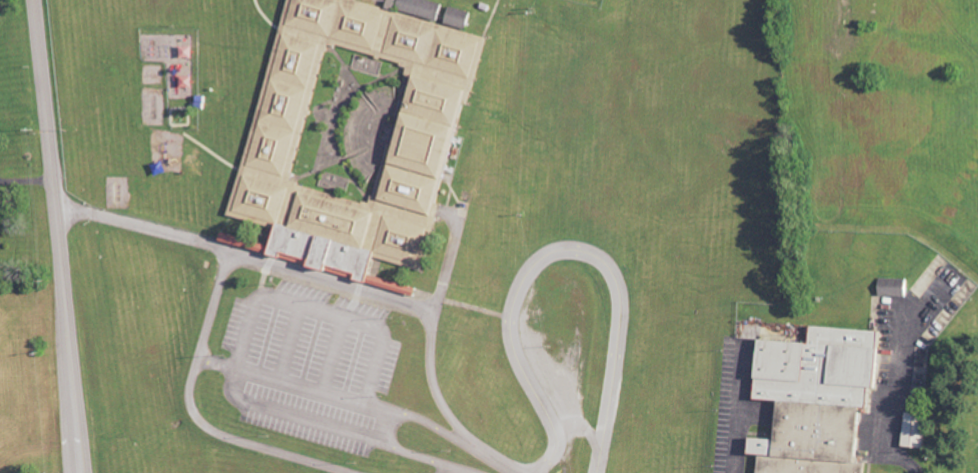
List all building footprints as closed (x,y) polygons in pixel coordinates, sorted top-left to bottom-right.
[(280,228),(274,255),(316,265),(315,269),(374,282),(379,260),(429,271),(470,90),(418,78),(402,146),(390,143),(376,204),(295,185),(333,19),(342,21),(346,4),(337,2),(338,0),(287,0),(237,218),(280,228)] [(442,20),(447,3),(434,0),(359,0),(442,20)] [(476,13),(454,6),(449,23),(471,29),(476,13)] [(254,249),(272,254),(274,246),(256,241),(254,249)] [(881,297),(910,297),(911,279),(882,279),(881,297)] [(869,464),(862,463),(866,408),(873,409),(874,388),(881,389),(885,332),(814,327),(813,343),(764,340),(760,401),(784,402),(781,440),(755,439),(755,455),(762,456),(761,472),(869,472),(869,464)] [(933,415),(910,413),(906,447),(929,450),(933,415)]
